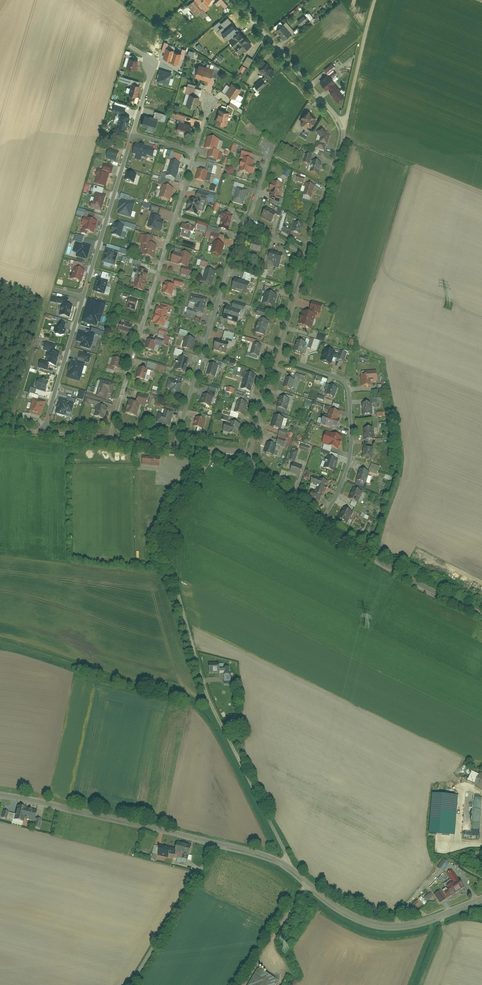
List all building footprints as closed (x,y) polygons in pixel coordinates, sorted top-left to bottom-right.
[(203,7),(197,0),(195,0),(189,5),(197,13),(199,11),(203,7)] [(221,3),(225,8),(228,5),(224,0),(217,0),(215,2),(218,5),(221,3)] [(203,7),(199,11),(204,17),(209,14),(203,7)] [(305,15),(299,20),(302,24),(309,19),(305,15)] [(233,23),(228,27),(226,25),(223,28),(223,27),(219,29),(226,38),(227,37),(229,39),(240,31),(233,23)] [(278,29),(285,39),(293,32),(285,23),(278,29)] [(229,39),(240,52),(243,50),(244,51),(251,44),(240,31),(229,39)] [(171,60),(178,62),(181,53),(174,51),(174,50),(167,48),(164,57),(171,59),(171,60)] [(254,58),(249,55),(244,63),(250,66),(254,58)] [(140,60),(130,57),(128,67),(137,69),(140,60)] [(268,61),(261,68),(269,78),(277,71),(268,61)] [(327,74),(335,67),(332,63),(324,69),(327,74)] [(215,68),(200,64),(196,76),(211,81),(215,68)] [(249,67),(243,64),(240,70),(246,73),(249,67)] [(157,80),(168,84),(171,73),(161,70),(157,80)] [(330,73),(321,80),(328,89),(331,87),(334,90),(331,92),(339,102),(346,96),(336,83),(337,82),(330,73)] [(264,78),(256,84),(260,90),(268,83),(264,78)] [(142,85),(133,82),(130,93),(138,96),(142,85)] [(243,88),(233,82),(227,92),(233,96),(236,98),(240,93),(243,88)] [(201,96),(190,93),(187,105),(198,108),(201,96)] [(231,100),(239,105),(241,101),(240,101),(236,98),(233,96),(231,100)] [(127,106),(116,103),(113,111),(125,114),(127,106)] [(231,112),(220,109),(217,122),(227,125),(231,112)] [(305,119),(302,121),(308,129),(318,119),(310,110),(303,116),(305,119)] [(132,116),(121,114),(118,125),(128,128),(132,116)] [(160,118),(146,114),(143,125),(157,129),(160,118)] [(193,124),(181,120),(178,131),(190,135),(193,124)] [(322,138),(320,142),(329,145),(332,135),(324,126),(317,132),(322,138)] [(221,140),(209,137),(206,148),(218,151),(221,140)] [(150,148),(137,143),(134,154),(138,155),(137,159),(142,161),(144,157),(147,158),(150,148)] [(299,152),(302,148),(294,143),(292,147),(299,152)] [(121,152),(110,149),(108,159),(118,162),(121,152)] [(181,161),(182,155),(167,151),(165,158),(181,161)] [(255,161),(245,158),(241,171),(254,175),(257,166),(254,166),(255,161)] [(182,163),(172,160),(167,176),(177,179),(182,163)] [(323,163),(314,161),(311,172),(320,175),(323,163)] [(209,171),(200,169),(197,180),(206,182),(209,171)] [(111,173),(100,170),(96,184),(107,187),(111,173)] [(125,182),(134,184),(137,176),(127,173),(125,182)] [(296,182),(304,184),(306,176),(298,174),(296,182)] [(285,184),(274,182),(271,193),(282,196),(285,184)] [(316,186),(307,183),(304,195),(313,198),(316,186)] [(175,189),(164,185),(160,198),(172,201),(175,189)] [(248,190),(238,187),(234,202),(244,205),(248,190)] [(108,196),(97,192),(94,202),(93,201),(91,203),(90,206),(92,208),(103,211),(108,196)] [(202,201),(191,198),(187,211),(198,215),(202,201)] [(136,203),(122,199),(119,209),(121,210),(119,215),(132,219),(136,203)] [(278,213),(268,207),(263,217),(273,223),(278,213)] [(76,215),(84,217),(86,211),(78,209),(76,215)] [(235,215),(225,213),(220,229),(230,232),(235,215)] [(283,225),(283,226),(286,214),(282,213),(277,232),(281,233),(283,225)] [(162,217),(153,215),(149,227),(163,230),(165,221),(162,220),(162,217)] [(99,221),(86,217),(83,226),(84,226),(82,234),(88,235),(89,232),(95,234),(99,221)] [(305,225),(296,222),(293,231),(302,234),(305,225)] [(125,226),(116,223),(115,226),(113,232),(114,233),(113,235),(122,238),(125,226)] [(196,227),(184,224),(182,231),(183,231),(181,237),(192,240),(193,234),(195,235),(196,227)] [(208,227),(205,239),(218,242),(219,238),(222,239),(222,236),(219,235),(220,230),(208,227)] [(155,238),(142,235),(140,243),(143,244),(141,254),(155,258),(158,246),(153,244),(155,238)] [(93,246),(77,242),(74,252),(78,253),(77,257),(88,260),(93,246)] [(226,245),(215,242),(212,253),(222,256),(226,245)] [(263,246),(252,243),(250,250),(260,254),(263,246)] [(120,252),(108,248),(103,262),(116,266),(120,252)] [(193,255),(176,250),(172,263),(189,268),(193,255)] [(285,254),(272,250),(269,261),(281,265),(285,254)] [(86,271),(75,267),(72,279),(83,282),(86,271)] [(150,272),(139,268),(135,283),(134,283),(132,288),(145,292),(147,282),(150,272)] [(217,272),(207,269),(203,282),(214,285),(217,272)] [(110,281),(98,277),(94,291),(106,295),(110,281)] [(251,283),(236,278),(233,289),(248,294),(251,283)] [(177,285),(167,283),(164,293),(173,296),(177,285)] [(279,295),(266,292),(263,303),(276,307),(279,295)] [(209,300),(193,295),(191,302),(197,304),(195,312),(205,314),(209,300)] [(140,301),(131,298),(128,308),(137,311),(140,301)] [(107,304),(90,299),(83,322),(98,327),(100,322),(102,323),(107,304)] [(74,306),(64,303),(61,316),(71,318),(74,306)] [(171,309),(159,306),(154,323),(156,323),(156,325),(165,327),(171,309)] [(243,310),(228,306),(224,319),(239,323),(243,310)] [(255,316),(263,319),(266,312),(258,309),(255,316)] [(304,311),(301,325),(305,326),(304,327),(313,330),(317,315),(304,311)] [(271,322),(260,319),(256,333),(267,336),(271,322)] [(131,335),(134,326),(123,323),(120,332),(131,335)] [(67,331),(66,327),(60,325),(56,327),(55,331),(58,336),(62,337),(66,334),(67,331)] [(178,329),(176,334),(186,338),(188,333),(178,329)] [(90,334),(80,331),(78,341),(83,343),(82,347),(92,350),(97,334),(91,333),(90,334)] [(319,334),(317,340),(324,342),(326,336),(319,334)] [(197,340),(187,337),(184,348),(194,351),(197,340)] [(158,342),(149,339),(146,349),(155,352),(158,342)] [(230,343),(218,340),(215,350),(228,354),(230,343)] [(308,343),(298,341),(294,352),(305,355),(308,343)] [(263,346),(255,344),(252,355),(260,357),(263,346)] [(336,352),(326,348),(322,361),(333,364),(336,352)] [(57,366),(61,354),(50,351),(46,363),(57,366)] [(186,358),(180,356),(177,369),(187,372),(190,361),(186,359),(186,358)] [(124,360),(114,358),(112,367),(121,370),(124,360)] [(78,363),(73,362),(68,378),(81,382),(87,363),(78,361),(78,363)] [(220,367),(210,364),(207,375),(217,378),(220,367)] [(149,370),(140,367),(137,378),(146,381),(149,370)] [(363,376),(362,376),(363,387),(373,386),(373,383),(379,382),(378,371),(364,372),(363,373),(363,376)] [(257,376),(247,373),(243,389),(252,392),(257,376)] [(296,380),(288,377),(284,387),(293,389),(296,380)] [(50,382),(41,379),(37,390),(47,393),(50,382)] [(184,383),(170,379),(168,389),(172,390),(171,393),(181,396),(184,383)] [(117,384),(102,380),(97,397),(108,400),(109,394),(114,395),(117,384)] [(339,388),(331,385),(327,395),(336,398),(339,388)] [(227,387),(225,396),(229,397),(230,394),(234,395),(235,390),(227,387)] [(215,397),(204,394),(202,404),(212,407),(215,397)] [(292,399),(281,396),(278,407),(288,410),(292,399)] [(47,402),(34,398),(30,412),(43,416),(47,402)] [(76,403),(61,399),(57,414),(67,416),(68,412),(73,413),(76,403)] [(150,399),(147,409),(153,411),(156,401),(150,399)] [(142,403),(130,400),(127,413),(138,416),(142,403)] [(249,403),(239,400),(235,412),(245,415),(249,403)] [(374,415),(373,403),(363,404),(364,415),(374,415)] [(109,408),(98,405),(95,416),(106,419),(109,408)] [(176,411),(166,408),(164,414),(160,413),(158,423),(171,427),(176,411)] [(329,416),(326,415),(323,424),(338,430),(341,420),(339,419),(342,412),(331,409),(329,416)] [(286,418),(276,415),(272,426),(283,429),(286,418)] [(207,420),(197,417),(195,427),(205,429),(207,420)] [(242,424),(232,421),(231,424),(227,423),(225,431),(239,436),(242,424)] [(376,428),(365,428),(365,440),(376,439),(376,428)] [(344,436),(328,431),(323,443),(340,449),(341,447),(342,447),(344,441),(343,440),(344,436)] [(278,445),(268,442),(265,452),(275,455),(278,445)] [(375,447),(365,445),(363,457),(374,459),(375,447)] [(288,452),(286,459),(295,461),(299,450),(293,448),(291,453),(288,452)] [(161,457),(144,456),(144,465),(161,466),(161,457)] [(340,459),(329,456),(325,467),(336,471),(340,459)] [(305,466),(295,463),(292,472),(302,476),(305,466)] [(371,472),(361,468),(357,480),(368,483),(371,472)] [(330,481),(314,477),(311,487),(317,489),(317,492),(313,491),(311,497),(322,501),(324,496),(325,497),(330,481)] [(359,502),(364,492),(355,487),(350,498),(359,502)] [(354,512),(345,507),(340,517),(349,523),(354,512)] [(224,673),(224,668),(220,668),(219,664),(209,665),(210,673),(219,673),(219,674),(224,673)] [(229,668),(224,668),(224,673),(224,682),(231,682),(231,678),(230,678),(230,675),(233,675),(232,669),(229,669),(229,668)] [(475,784),(478,774),(471,772),(468,782),(475,784)] [(472,837),(474,797),(465,796),(464,837),(472,837)] [(455,798),(434,797),(431,835),(453,837),(455,798)] [(38,810),(19,805),(15,820),(24,822),(25,819),(36,821),(38,810)] [(193,845),(178,842),(177,848),(176,852),(184,854),(183,858),(189,860),(190,856),(191,856),(193,845)] [(177,848),(161,845),(159,855),(170,859),(171,854),(176,855),(176,852),(177,848)] [(445,859),(439,868),(444,872),(451,863),(445,859)] [(453,870),(448,874),(455,884),(445,891),(450,899),(466,888),(453,870)] [(424,898),(427,902),(433,898),(430,894),(424,898)] [(249,984),(278,984),(281,980),(259,968),(249,984)]
